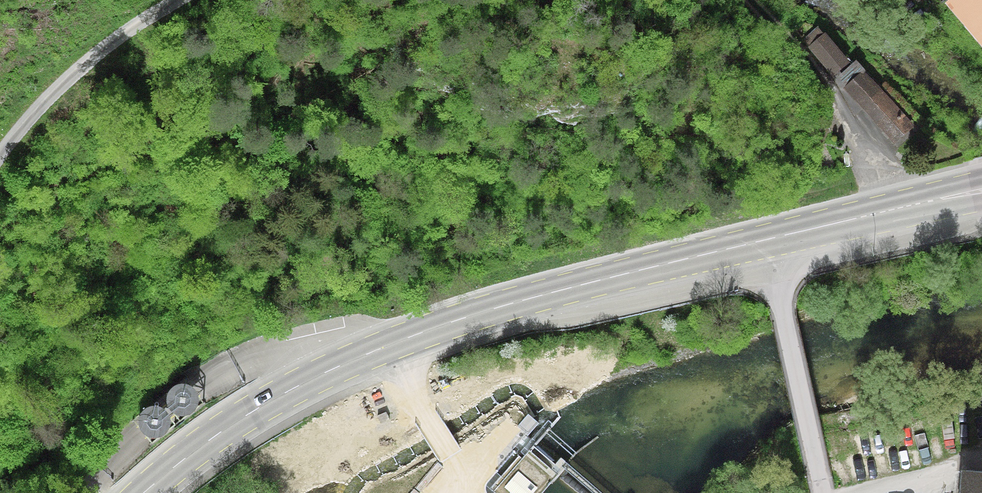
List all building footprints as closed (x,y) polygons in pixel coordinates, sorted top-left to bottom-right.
[(945,3),(981,46),(981,0),(949,0),(945,3)] [(825,33),(808,47),(834,76),(850,62),(825,33)] [(863,71),(843,89),(894,144),(914,126),(863,71)] [(200,398),(198,393),(195,388),(191,385),(186,383),(180,383),(175,385),(171,388),(168,392),(166,398),(166,403),(169,409),(172,413),(177,416),(183,417),(189,416),(194,413),(197,409),(200,403),(200,398)] [(171,420),(170,414),(167,410),(162,407),(157,405),(152,405),(147,406),(142,410),(139,414),(138,419),(138,425),(140,430),(144,435),(149,437),(154,438),(160,437),(165,435),(169,430),(171,425),(171,420)] [(494,491),(496,492),(541,492),(558,474),(529,450),(494,491)] [(962,470),(960,492),(981,492),(981,472),(962,470)]
